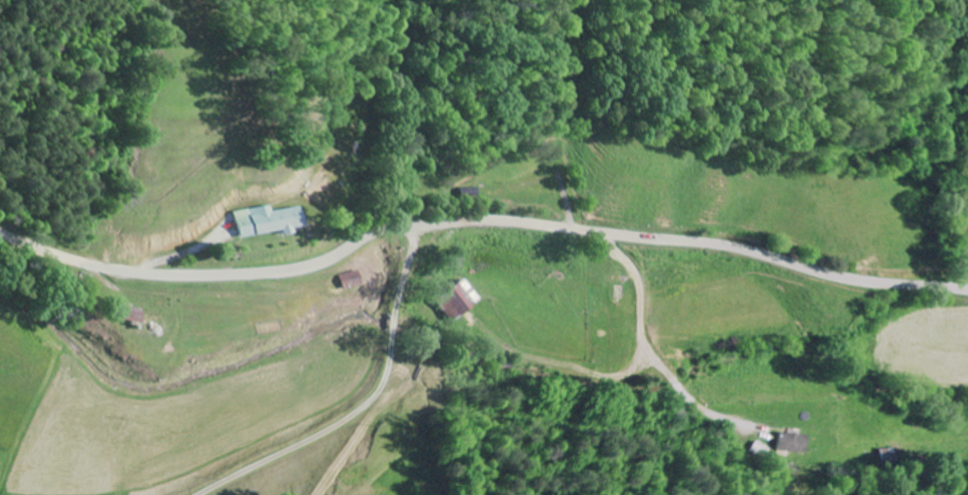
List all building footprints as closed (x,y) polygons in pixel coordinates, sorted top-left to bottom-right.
[(230,212),(235,238),(273,231),(274,235),(286,233),(285,228),(295,226),(291,207),(265,211),(264,206),(230,212)] [(432,302),(450,322),(477,298),(459,278),(432,302)] [(809,452),(810,435),(782,434),(782,451),(809,452)]
